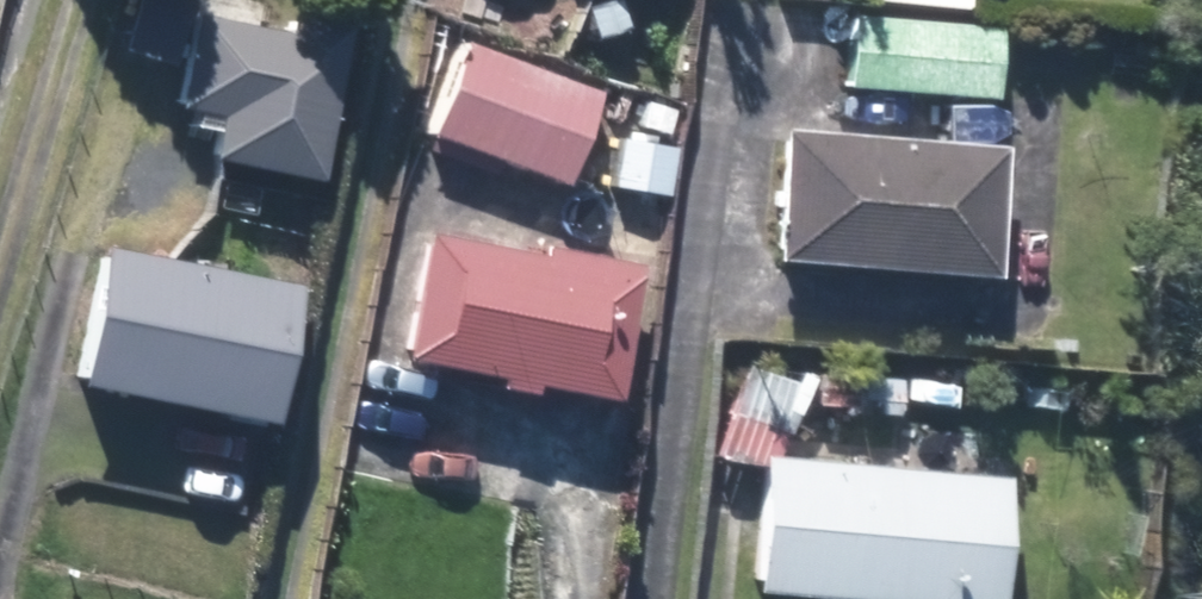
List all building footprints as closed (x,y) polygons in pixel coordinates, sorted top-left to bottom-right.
[(186,6),(155,0),(138,0),(126,57),(173,67),(186,6)] [(591,46),(640,30),(630,0),(575,0),(591,46)] [(1002,25),(849,18),(846,91),(999,97),(1002,25)] [(216,129),(212,163),(315,173),(319,132),(326,132),(336,36),(192,22),(183,111),(195,112),(194,127),(216,129)] [(604,96),(460,54),(435,140),(579,182),(604,96)] [(998,143),(782,130),(774,264),(990,277),(998,143)] [(527,252),(533,213),(441,199),(435,238),(424,236),(405,361),(494,375),(492,387),(534,393),(536,381),(613,393),(632,268),(527,252)] [(292,284),(102,252),(79,387),(269,419),(292,284)] [(723,426),(720,464),(756,467),(746,597),(777,598),(995,598),(1004,476),(775,460),(777,430),(723,426)]
